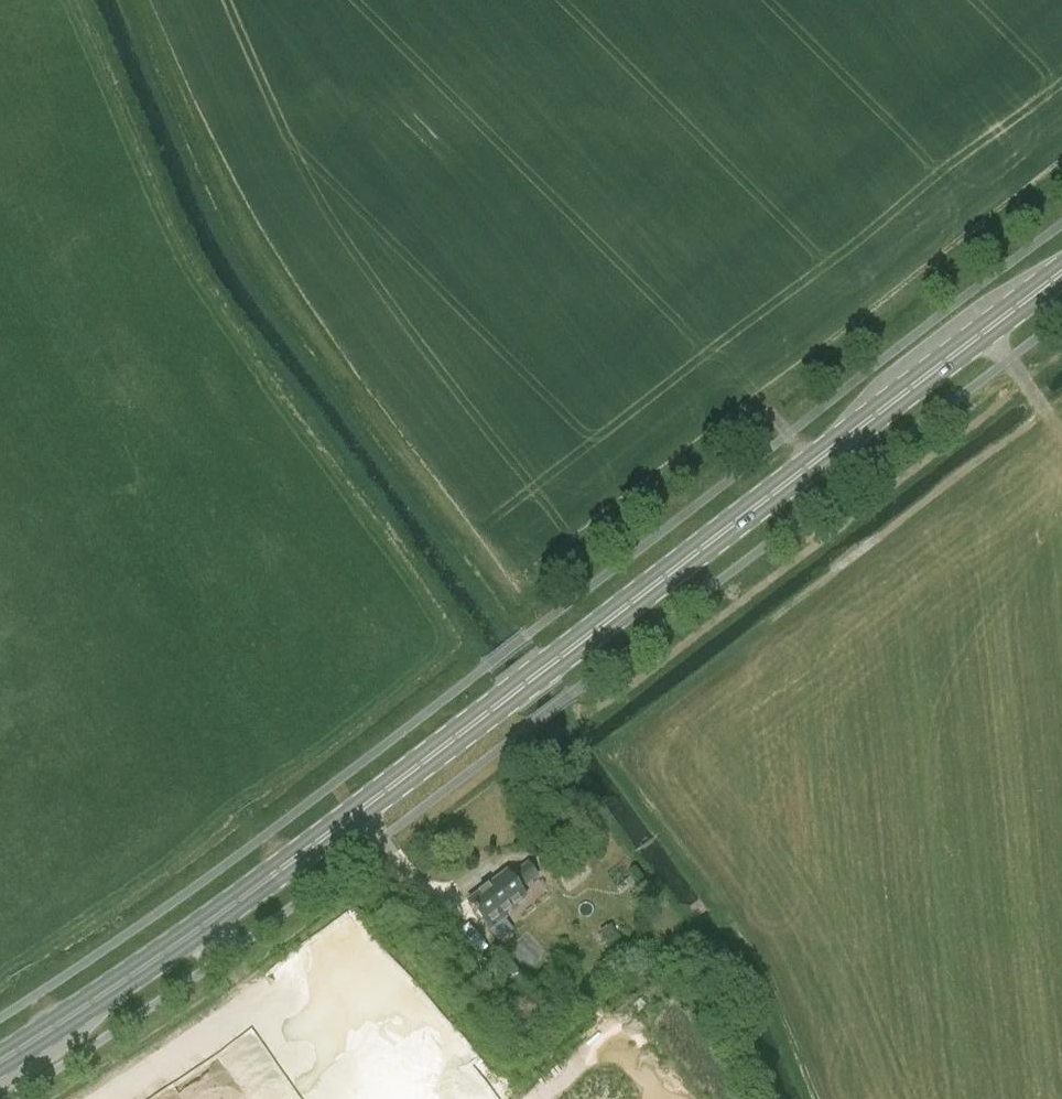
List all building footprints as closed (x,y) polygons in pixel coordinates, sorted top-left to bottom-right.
[(505,919),(503,917),(526,899),(520,891),(538,878),(528,865),(510,878),(507,874),(468,904),(490,930),(505,919)]
